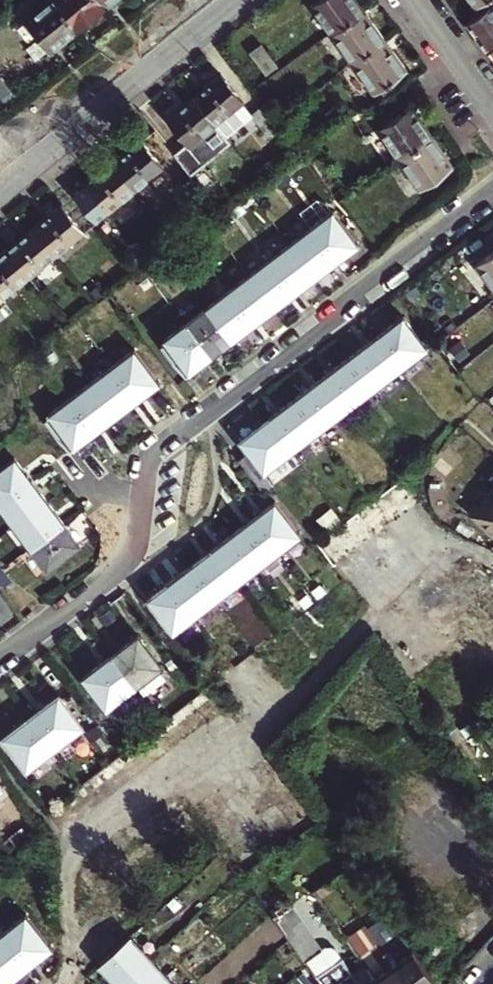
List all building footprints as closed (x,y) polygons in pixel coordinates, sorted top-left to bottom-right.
[(24,19),(49,50),(75,30),(52,0),(48,0),(24,19)] [(97,0),(52,0),(75,30),(103,7),(97,0)] [(330,30),(362,6),(357,0),(313,0),(309,2),(330,30)] [(330,30),(350,57),(382,33),(362,6),(330,30)] [(487,51),(492,47),(492,6),(468,24),(487,51)] [(406,65),(382,33),(350,57),(374,89),(406,65)] [(252,49),(272,74),(282,67),(263,41),(252,49)] [(222,75),(194,96),(227,138),(255,116),(269,133),(280,125),(264,104),(253,113),(222,75)] [(9,87),(0,77),(0,95),(9,87)] [(200,160),(227,138),(194,96),(167,118),(198,158),(187,168),(203,188),(214,178),(200,160)] [(411,104),(377,128),(399,157),(432,134),(411,104)] [(432,134),(399,157),(419,187),(453,163),(432,134)] [(112,163),(142,199),(171,175),(164,168),(162,169),(140,141),(112,163)] [(175,159),(164,168),(171,175),(191,200),(202,192),(175,159)] [(142,199),(112,163),(86,185),(116,221),(142,199)] [(284,166),(274,175),(280,183),(291,175),(284,166)] [(267,193),(280,183),(274,175),(261,184),(267,193)] [(244,199),(233,208),(239,216),(251,208),(244,199)] [(61,205),(33,227),(55,255),(83,232),(61,205)] [(226,226),(239,216),(233,208),(219,218),(226,226)] [(332,210),(312,225),(337,259),(357,243),(332,210)] [(291,242),(316,274),(337,259),(312,225),(291,242)] [(35,272),(55,255),(33,227),(7,249),(29,276),(35,272)] [(136,231),(130,237),(145,256),(152,251),(136,231)] [(203,232),(192,241),(198,250),(209,241),(203,232)] [(130,237),(119,245),(134,265),(145,256),(130,237)] [(184,260),(198,250),(192,241),(178,251),(184,260)] [(316,274),(291,242),(275,253),(270,257),(295,291),(316,274)] [(270,257),(275,253),(271,248),(266,252),(270,257)] [(29,276),(7,249),(0,254),(0,293),(3,297),(29,276)] [(492,287),(492,249),(475,263),(492,287)] [(295,291),(270,257),(249,273),(274,306),(295,291)] [(162,265),(149,274),(156,282),(169,272),(162,265)] [(29,276),(36,285),(42,280),(35,272),(29,276)] [(274,306),(249,273),(228,289),(253,322),(274,306)] [(149,274),(137,284),(143,291),(156,282),(149,274)] [(253,322),(228,289),(207,305),(232,338),(253,322)] [(207,305),(186,321),(211,354),(232,338),(207,305)] [(402,316),(376,336),(400,367),(426,347),(402,316)] [(83,326),(90,334),(93,332),(95,336),(103,330),(99,327),(102,325),(95,317),(83,326)] [(211,354),(186,321),(163,338),(189,372),(211,354)] [(90,334),(83,326),(71,335),(78,344),(90,334)] [(373,388),(400,367),(376,336),(349,357),(373,388)] [(43,347),(49,342),(46,338),(40,342),(43,347)] [(41,358),(47,367),(59,357),(53,349),(41,358)] [(159,383),(135,351),(114,366),(138,398),(159,383)] [(13,357),(2,366),(8,374),(19,365),(13,357)] [(346,409),(373,388),(349,357),(322,377),(346,409)] [(8,374),(13,379),(28,368),(23,362),(19,365),(8,374)] [(138,398),(114,366),(93,382),(118,414),(138,398)] [(320,428),(346,409),(322,377),(297,397),(320,428)] [(118,414),(93,382),(72,399),(96,430),(118,414)] [(96,430),(72,399),(65,391),(28,419),(56,451),(70,440),(75,446),(96,430)] [(293,449),(320,428),(297,397),(269,418),(293,449)] [(0,422),(0,430),(3,433),(11,426),(4,418),(0,422)] [(293,449),(269,418),(241,439),(249,451),(240,458),(264,489),(273,482),(265,471),(293,449)] [(33,479),(16,458),(0,470),(0,505),(33,479)] [(33,479),(0,505),(0,506),(15,526),(48,500),(33,479)] [(475,515),(492,531),(492,494),(475,515)] [(48,500),(15,526),(31,547),(64,521),(48,500)] [(276,501),(255,518),(279,550),(301,533),(276,501)] [(235,534),(259,565),(279,550),(255,518),(235,534)] [(64,521),(31,547),(47,567),(80,542),(64,521)] [(235,534),(214,549),(238,581),(259,565),(235,534)] [(238,581),(214,549),(192,566),(217,598),(238,581)] [(434,590),(492,676),(492,593),(473,563),(434,590)] [(229,614),(217,598),(192,566),(171,582),(196,614),(208,630),(229,614)] [(0,571),(0,582),(4,587),(12,580),(3,568),(0,571)] [(323,580),(310,590),(316,599),(329,589),(323,580)] [(196,614),(171,582),(149,598),(174,631),(196,614)] [(310,590),(298,600),(304,608),(306,606),(316,599),(310,590)] [(316,599),(306,606),(309,610),(320,603),(316,599)] [(276,630),(265,617),(254,624),(265,638),(276,630)] [(112,655),(136,686),(138,684),(147,696),(168,680),(159,669),(163,666),(139,634),(112,655)] [(82,678),(106,709),(136,686),(112,655),(82,678)] [(464,701),(471,710),(483,701),(477,693),(464,701)] [(33,716),(57,747),(83,726),(60,695),(33,716)] [(464,701),(451,712),(457,720),(471,710),(464,701)] [(122,729),(106,709),(94,718),(96,721),(110,738),(122,729)] [(29,769),(57,747),(33,716),(5,737),(29,769)] [(121,753),(110,738),(96,721),(87,728),(112,760),(120,753),(121,753)] [(492,751),(492,745),(490,741),(476,752),(482,760),(492,751)] [(30,834),(24,826),(10,836),(17,844),(30,834)] [(168,901),(176,894),(166,883),(158,890),(168,901)] [(176,894),(168,901),(179,913),(187,906),(176,894)] [(467,918),(472,923),(461,934),(477,948),(492,931),(492,903),(487,897),(467,918)] [(351,970),(334,947),(327,943),(321,946),(290,903),(274,914),(324,983),(381,983),(372,972),(359,981),(351,970)] [(398,940),(405,934),(387,908),(379,913),(398,940)] [(5,930),(30,962),(52,945),(27,913),(5,930)] [(405,934),(398,940),(379,913),(366,922),(409,983),(431,983),(437,980),(405,934)] [(366,922),(364,920),(345,933),(364,961),(372,972),(381,983),(409,983),(366,922)] [(203,941),(212,934),(202,923),(193,930),(203,941)] [(30,962),(5,930),(0,934),(0,966),(10,979),(30,962)] [(212,934),(203,941),(213,952),(221,944),(212,934)] [(101,962),(119,982),(149,955),(131,935),(101,962)] [(119,982),(121,983),(155,983),(166,974),(149,955),(119,982)] [(372,972),(364,961),(351,970),(359,981),(372,972)] [(238,962),(229,970),(240,982),(248,974),(238,962)] [(166,974),(155,983),(196,983),(197,983),(179,963),(166,974)] [(0,966),(0,983),(3,983),(10,979),(0,966)] [(299,983),(312,983),(316,980),(308,972),(297,982),(299,983)] [(240,982),(242,983),(257,983),(248,974),(240,982)]
